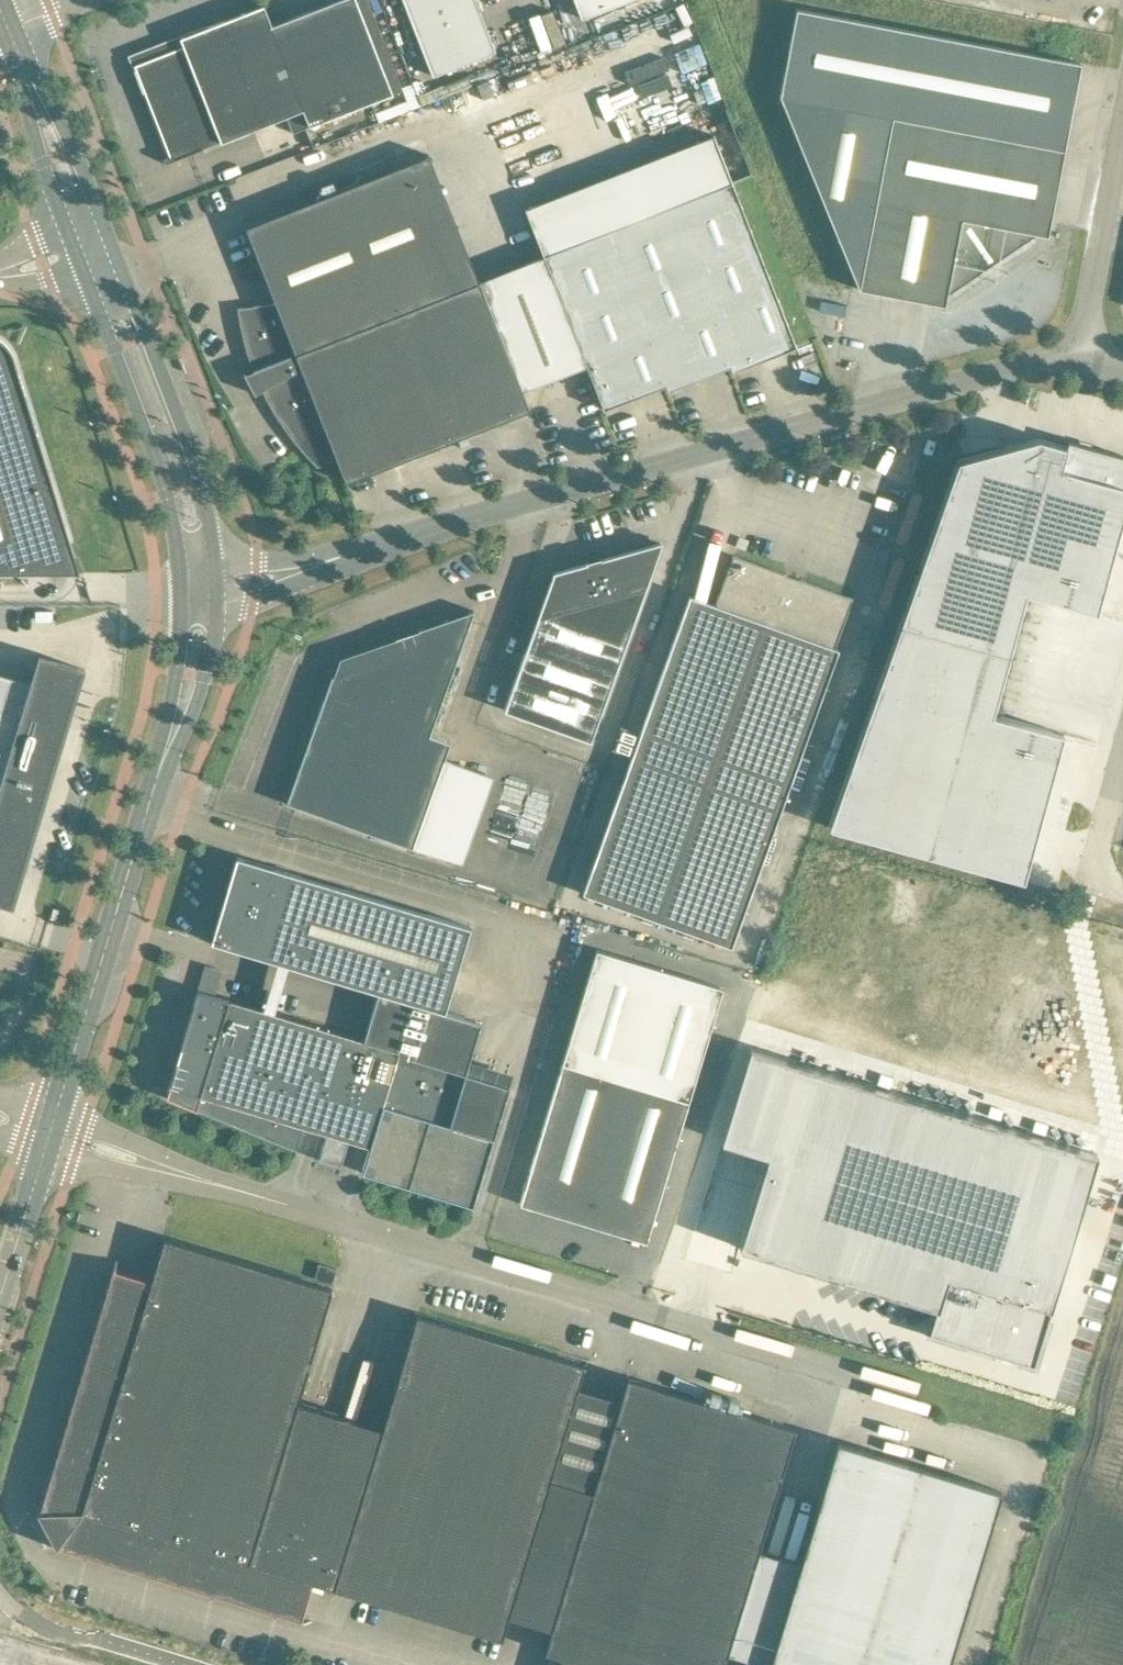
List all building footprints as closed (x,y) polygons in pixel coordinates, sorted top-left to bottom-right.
[(180,37),(184,46),(135,65),(171,156),(163,159),(164,164),(185,156),(283,117),(289,134),(393,93),(357,0),(336,0),(272,25),(264,5),(180,37)] [(433,75),(496,51),(476,0),(404,0),(433,75)] [(581,18),(628,0),(574,0),(581,18)] [(780,96),(860,289),(945,305),(947,295),(1038,233),(1048,235),(1081,63),(797,8),(780,96)] [(315,464),(334,452),(296,353),(358,329),(418,306),(479,282),(479,281),(429,154),(246,226),(276,303),(238,307),(239,314),(241,323),(242,332),(244,341),(246,346),(249,355),(251,363),(254,370),(246,373),(245,373),(244,373),(255,394),(256,393),(256,392),(262,389),(267,399),(273,409),(278,418),(285,428),(291,437),(299,446),(306,454),(311,459),(315,464)] [(732,181),(669,206),(731,365),(732,369),(733,371),(797,346),(796,345),(732,181)] [(669,206),(606,231),(666,384),(668,388),(667,388),(668,390),(731,365),(669,206)] [(544,255),(603,409),(666,384),(606,231),(544,255)] [(530,410),(522,391),(479,282),(418,306),(468,434),(530,410)] [(418,306),(358,329),(408,457),(468,434),(418,306)] [(358,329),(296,353),(334,452),(346,482),(408,457),(358,329)] [(80,573),(14,357),(12,352),(9,348),(5,343),(1,340),(0,339),(0,573),(80,573)] [(828,827),(1024,881),(1064,733),(993,714),(1026,593),(1097,612),(1122,518),(1122,456),(1068,441),(1067,445),(1038,438),(957,460),(828,827)] [(586,562),(554,571),(537,618),(538,618),(547,646),(616,671),(662,541),(601,558),(601,557),(599,557),(599,560),(589,562),(588,560),(586,561),(586,562)] [(690,595),(583,893),(732,946),(839,649),(835,647),(853,598),(733,555),(715,604),(690,595)] [(288,803),(413,848),(454,860),(485,773),(445,758),(450,742),(430,735),(474,611),(474,610),(418,629),(418,631),(419,631),(412,650),(333,676),(334,676),(332,675),(286,803),(288,804),(288,803)] [(591,741),(616,671),(547,646),(538,618),(537,618),(504,709),(591,741)] [(14,907),(15,904),(12,903),(81,671),(84,671),(85,668),(38,654),(29,682),(0,673),(0,903),(14,907)] [(87,828),(98,832),(101,821),(90,817),(87,828)] [(280,962),(272,989),(286,993),(294,966),(379,992),(370,1019),(473,1050),(481,1022),(445,1011),(471,926),(237,856),(231,876),(237,877),(233,890),(236,891),(211,942),(280,962)] [(597,949),(563,1062),(520,1204),(521,1204),(521,1203),(646,1241),(646,1242),(647,1242),(723,987),(597,949)] [(286,993),(272,989),(265,1012),(229,1001),(229,999),(219,995),(198,989),(166,1096),(297,1149),(307,1115),(331,1122),(320,1159),(341,1166),(352,1129),(374,1135),(362,1172),(473,1206),(509,1086),(466,1073),(473,1050),(370,1019),(364,1042),(279,1016),(286,993)] [(751,1042),(721,1137),(767,1151),(738,1243),(935,1306),(927,1330),(1032,1364),(1099,1153),(751,1042)] [(509,1616),(551,1478),(585,1364),(417,1314),(383,1428),(298,1402),(332,1288),(164,1237),(152,1280),(115,1269),(118,1258),(117,1258),(106,1292),(103,1294),(105,1298),(87,1355),(84,1357),(86,1361),(68,1418),(65,1420),(66,1424),(49,1481),(46,1483),(47,1487),(40,1512),(37,1512),(57,1548),(58,1546),(83,1553),(85,1557),(89,1555),(146,1572),(148,1576),(152,1574),(209,1591),(211,1595),(215,1593),(272,1610),(274,1614),(278,1612),(312,1622),(312,1621),(302,1618),(313,1581),(502,1638),(509,1616)] [(314,1278),(333,1283),(337,1268),(319,1263),(314,1278)] [(727,1653),(759,1550),(795,1428),(628,1378),(593,1491),(551,1478),(509,1616),(552,1629),(545,1651),(561,1657),(559,1664),(724,1664),(727,1653)] [(727,1653),(766,1664),(949,1664),(1001,1491),(837,1441),(801,1563),(759,1550),(727,1653)]
